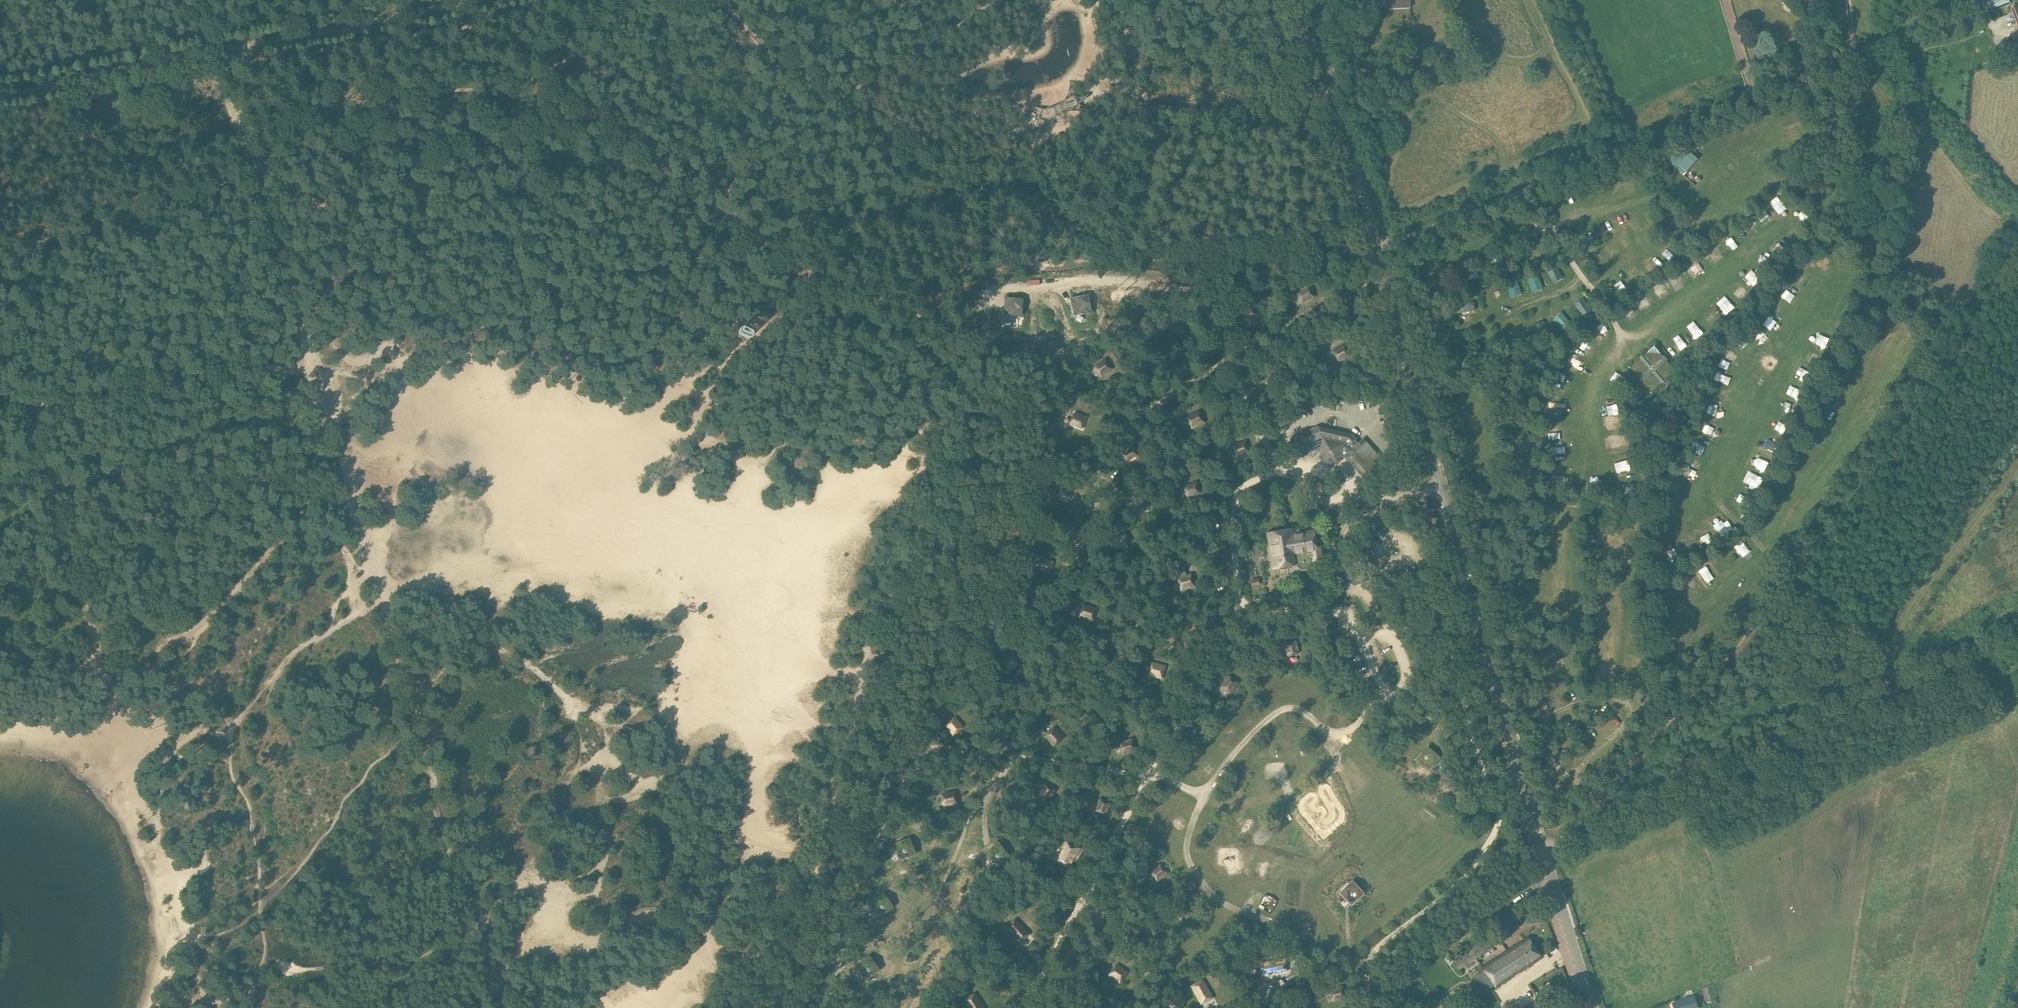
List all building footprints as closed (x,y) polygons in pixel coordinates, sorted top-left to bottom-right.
[(2009,0),(1992,0),(1988,2),(1992,11),(2010,3),(2009,0)] [(1541,74),(1538,65),(1530,68),(1534,77),(1541,74)] [(1771,201),(1777,210),(1786,203),(1780,195),(1771,201)] [(1612,200),(1591,206),(1593,212),(1600,210),(1602,216),(1616,211),(1612,200)] [(1629,221),(1636,233),(1645,229),(1639,216),(1629,221)] [(1794,237),(1798,232),(1793,227),(1788,233),(1794,237)] [(1628,228),(1617,235),(1625,247),(1635,241),(1628,228)] [(1612,238),(1603,245),(1611,256),(1621,249),(1612,238)] [(1651,273),(1660,268),(1653,257),(1645,261),(1651,273)] [(1638,266),(1629,271),(1635,284),(1645,279),(1638,266)] [(1508,283),(1513,296),(1522,293),(1518,279),(1508,283)] [(1309,284),(1295,291),(1301,304),(1316,297),(1309,284)] [(1657,284),(1650,288),(1657,300),(1664,295),(1657,284)] [(1742,300),(1749,294),(1742,287),(1735,293),(1742,300)] [(1113,290),(1105,290),(1106,297),(1107,297),(1108,300),(1112,299),(1112,296),(1114,296),(1113,290)] [(1647,306),(1654,301),(1648,293),(1641,298),(1647,306)] [(1088,295),(1072,299),(1075,315),(1091,312),(1088,295)] [(1729,299),(1721,308),(1728,315),(1736,306),(1729,299)] [(979,306),(976,307),(978,311),(981,310),(982,311),(987,308),(984,301),(978,304),(979,306)] [(1452,306),(1453,311),(1474,307),(1473,302),(1452,306)] [(1261,315),(1251,306),(1242,316),(1251,325),(1261,315)] [(1624,309),(1627,322),(1637,320),(1634,306),(1624,309)] [(1189,333),(1186,319),(1172,322),(1175,335),(1189,333)] [(1603,342),(1611,336),(1602,323),(1594,329),(1603,342)] [(1670,340),(1680,351),(1688,345),(1678,333),(1670,340)] [(1351,355),(1345,345),(1334,351),(1339,361),(1351,355)] [(1567,362),(1581,372),(1587,363),(1573,353),(1567,362)] [(1654,358),(1651,355),(1650,355),(1649,355),(1647,356),(1645,357),(1645,358),(1645,359),(1644,360),(1643,359),(1642,360),(1642,361),(1641,362),(1640,363),(1640,364),(1639,365),(1642,368),(1639,371),(1639,372),(1640,373),(1640,374),(1641,376),(1642,377),(1643,378),(1644,379),(1645,380),(1646,380),(1647,381),(1648,382),(1649,382),(1652,380),(1654,383),(1657,381),(1656,380),(1664,374),(1665,374),(1666,372),(1664,370),(1667,367),(1666,366),(1666,365),(1665,363),(1665,362),(1664,361),(1663,360),(1662,359),(1661,358),(1660,357),(1659,356),(1658,356),(1656,355),(1654,358)] [(1113,369),(1106,358),(1095,366),(1102,376),(1113,369)] [(1563,389),(1565,380),(1557,378),(1555,386),(1563,389)] [(1616,393),(1603,394),(1604,404),(1617,403),(1616,393)] [(1548,398),(1546,409),(1560,411),(1562,401),(1548,398)] [(1206,423),(1199,410),(1186,417),(1193,430),(1206,423)] [(1087,417),(1074,412),(1069,424),(1082,429),(1087,417)] [(1604,419),(1606,430),(1622,427),(1620,416),(1604,419)] [(1354,435),(1319,426),(1291,438),(1300,457),(1316,450),(1321,451),(1320,458),(1326,459),(1325,462),(1332,463),(1333,461),(1339,462),(1341,456),(1346,457),(1364,478),(1384,460),(1367,441),(1362,445),(1359,442),(1358,443),(1355,440),(1358,438),(1354,435)] [(1549,436),(1558,436),(1558,427),(1549,428),(1549,436)] [(1251,452),(1247,440),(1233,445),(1238,457),(1251,452)] [(1140,457),(1134,445),(1120,453),(1127,464),(1140,457)] [(1202,494),(1197,481),(1184,486),(1188,499),(1202,494)] [(1280,567),(1295,565),(1297,564),(1297,566),(1302,570),(1308,569),(1311,564),(1311,562),(1317,561),(1320,561),(1322,560),(1322,558),(1322,555),(1318,555),(1314,531),(1290,535),(1289,530),(1279,531),(1269,533),(1271,546),(1275,568),(1280,567)] [(1129,547),(1127,534),(1113,535),(1114,549),(1129,547)] [(1054,561),(1040,557),(1037,571),(1051,574),(1054,561)] [(1702,565),(1707,575),(1716,570),(1711,560),(1702,565)] [(1192,573),(1186,575),(1184,567),(1176,569),(1178,577),(1181,591),(1196,587),(1192,573)] [(1097,608),(1083,604),(1079,617),(1093,621),(1097,608)] [(1300,653),(1297,639),(1284,643),(1287,656),(1300,653)] [(1020,665),(1013,653),(1000,660),(1008,672),(1020,665)] [(1166,666),(1153,662),(1149,675),(1162,679),(1166,666)] [(1240,682),(1229,674),(1220,685),(1231,694),(1240,682)] [(965,727),(956,716),(945,725),(954,736),(965,727)] [(1065,738),(1055,726),(1044,735),(1054,747),(1065,738)] [(1137,751),(1134,738),(1120,742),(1123,754),(1137,751)] [(1057,789),(1045,782),(1038,794),(1050,801),(1057,789)] [(958,804),(956,791),(941,793),(943,807),(958,804)] [(1112,802),(1100,797),(1094,810),(1107,815),(1112,802)] [(910,839),(895,845),(901,860),(916,854),(910,839)] [(998,842),(986,853),(996,865),(1009,855),(998,842)] [(1076,854),(1064,848),(1057,861),(1070,867),(1076,854)] [(1169,873),(1160,863),(1149,872),(1158,882),(1169,873)] [(1353,881),(1341,892),(1352,904),(1364,893),(1353,881)] [(884,894),(871,903),(880,916),(893,907),(884,894)] [(1194,914),(1185,903),(1174,912),(1182,923),(1194,914)] [(1001,921),(1006,916),(1002,912),(997,917),(1001,921)] [(1031,934),(1016,917),(1005,927),(1021,943),(1031,934)] [(1523,969),(1542,957),(1528,936),(1510,948),(1523,969)] [(1492,947),(1488,940),(1455,962),(1459,968),(1492,947)] [(1510,948),(1483,966),(1485,969),(1475,975),(1485,991),(1495,984),(1496,987),(1523,969),(1510,948)] [(1289,971),(1287,957),(1272,960),(1275,974),(1289,971)] [(1128,972),(1117,964),(1109,975),(1120,983),(1128,972)] [(1213,998),(1203,979),(1191,986),(1201,1005),(1213,998)] [(1347,998),(1343,986),(1330,989),(1334,1002),(1347,998)] [(975,993),(964,1000),(969,1007),(985,1007),(975,993)] [(1436,996),(1430,1000),(1433,1005),(1439,1001),(1436,996)] [(1672,1003),(1674,1007),(1698,1007),(1694,996),(1672,1003)]
